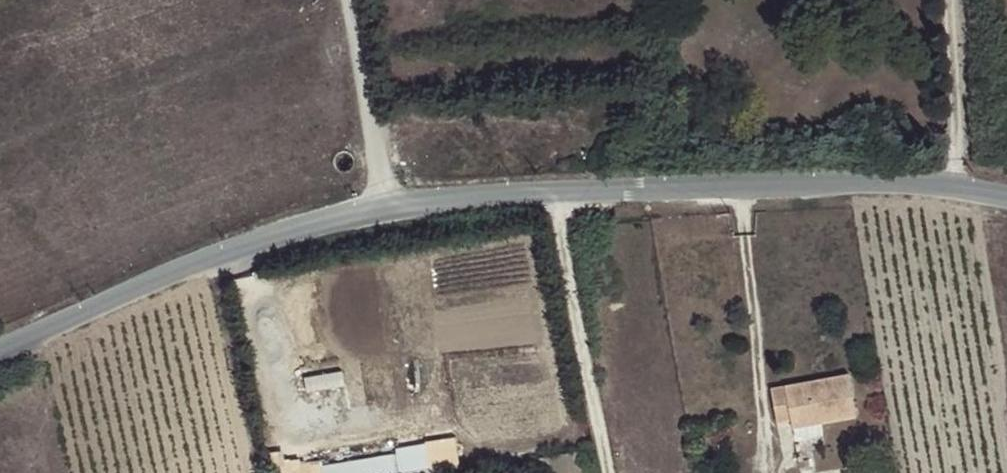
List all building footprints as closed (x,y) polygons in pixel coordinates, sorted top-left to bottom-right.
[(607,156),(596,157),(597,167),(607,167),(607,156)] [(770,389),(776,423),(791,420),(794,437),(821,432),(819,423),(854,417),(847,375),(770,389)] [(433,467),(430,444),(324,460),(326,472),(390,472),(433,467)]
